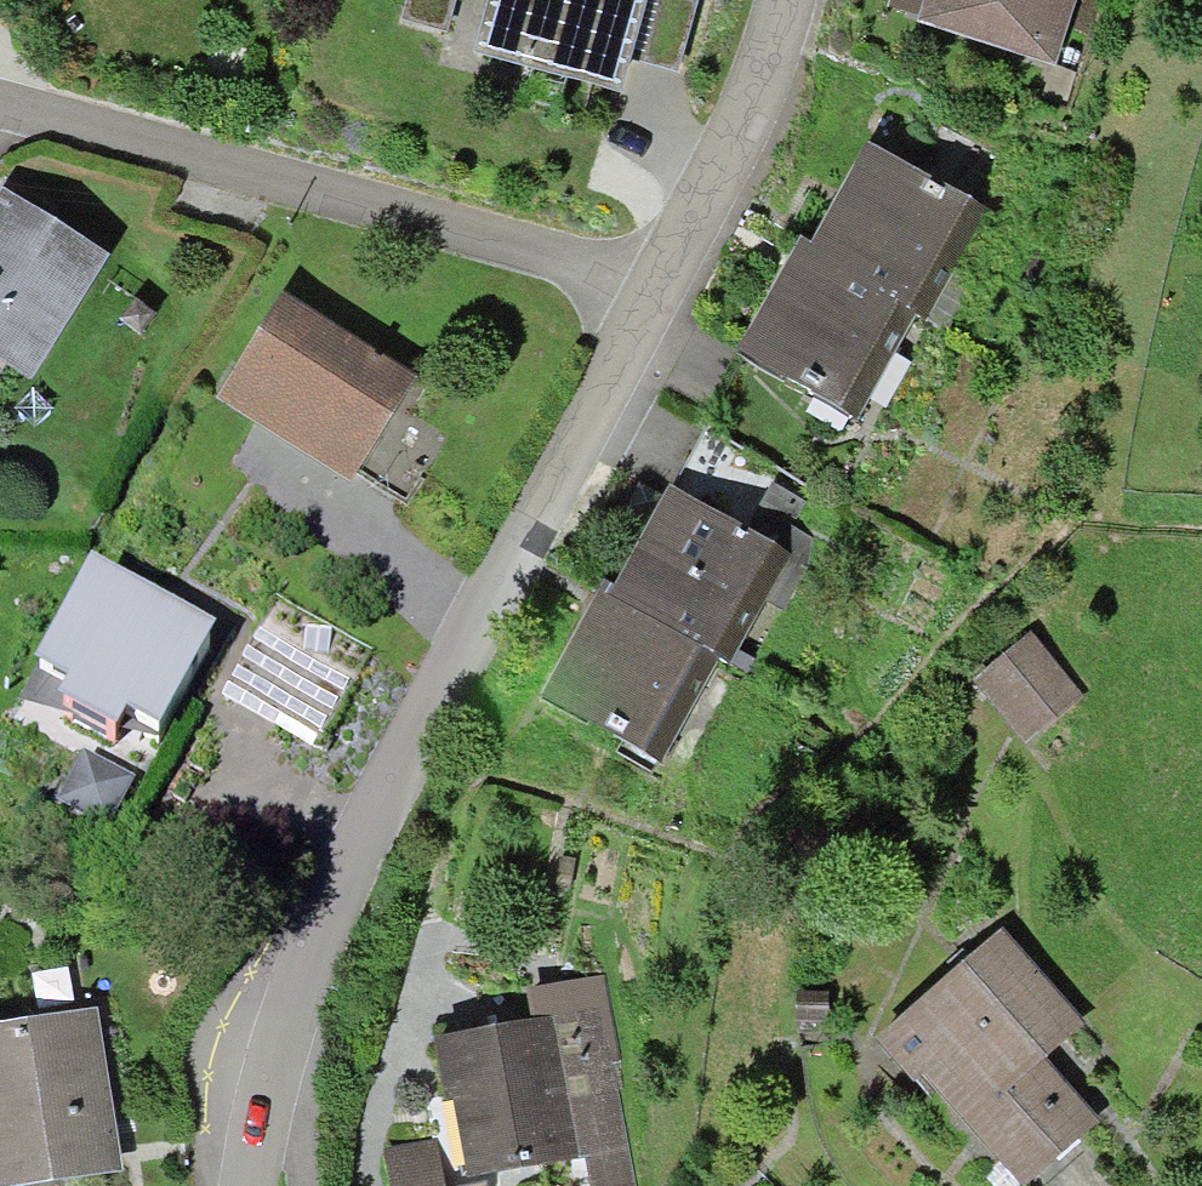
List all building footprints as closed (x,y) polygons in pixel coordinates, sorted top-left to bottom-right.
[(474,56),(608,89),(616,55),(630,0),(487,0),(474,56)] [(616,55),(668,68),(684,0),(630,0),(616,55)] [(920,24),(1047,59),(1063,0),(927,0),(920,24)] [(857,156),(806,254),(911,308),(926,316),(976,218),(857,156)] [(21,378),(93,262),(0,205),(0,365),(21,378)] [(794,248),(735,361),(853,422),(911,308),(806,254),(794,248)] [(277,306),(216,404),(337,480),(399,381),(277,306)] [(663,504),(613,602),(718,656),(732,663),(783,566),(663,504)] [(601,595),(542,709),(659,769),(718,656),(613,602),(601,595)] [(80,597),(19,720),(130,776),(192,652),(80,597)] [(267,610),(223,696),(311,740),(355,654),(267,610)] [(1021,644),(970,688),(1018,743),(1069,699),(1021,644)] [(119,788),(74,766),(53,811),(97,832),(119,788)] [(985,947),(883,1040),(1016,1185),(1084,1122),(1029,1063),(1063,1032),(985,947)] [(440,1044),(464,1177),(576,1156),(581,1185),(618,1185),(587,1018),(440,1044)] [(107,1174),(84,1021),(0,1033),(0,1185),(25,1185),(107,1174)] [(382,1157),(389,1185),(433,1185),(424,1147),(382,1157)]
